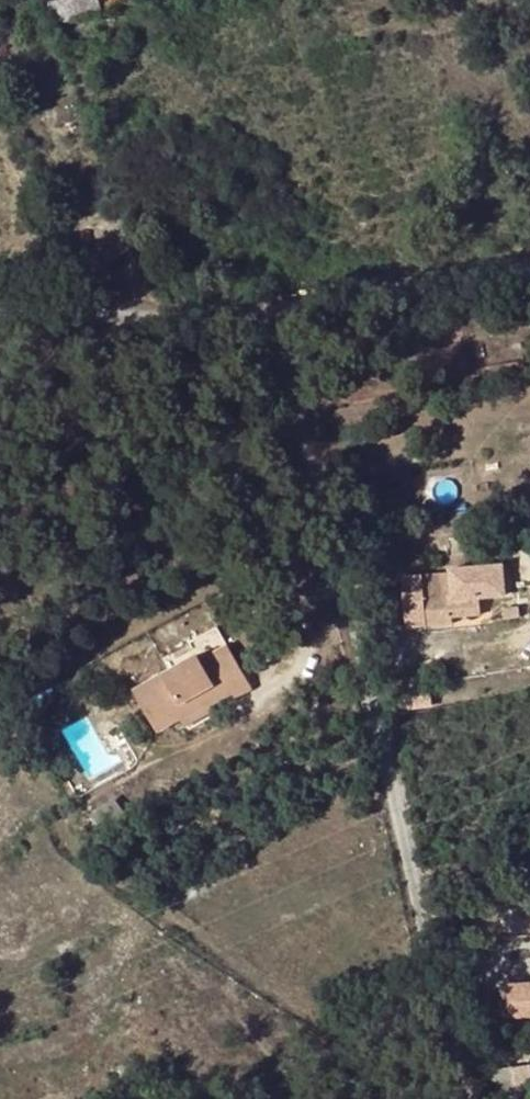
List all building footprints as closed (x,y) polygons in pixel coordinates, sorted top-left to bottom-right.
[(63,22),(58,0),(40,4),(49,25),(63,22)] [(89,0),(59,0),(58,0),(63,22),(93,15),(89,0)] [(453,585),(453,592),(424,594),(428,626),(453,624),(452,618),(481,615),(478,590),(478,583),(453,585)] [(491,589),(478,590),(481,615),(494,614),(491,589)] [(388,598),(381,599),(374,601),(379,627),(398,624),(394,590),(386,591),(388,598)] [(170,670),(133,690),(156,730),(181,718),(227,692),(231,701),(252,689),(227,645),(217,628),(190,643),(193,648),(177,657),(173,651),(163,658),(170,670)] [(231,701),(227,692),(181,718),(185,725),(231,701)] [(429,693),(405,698),(408,710),(432,704),(429,693)] [(528,923),(528,920),(491,923),(491,932),(528,923)] [(478,935),(491,932),(491,923),(477,924),(478,935)] [(511,1065),(494,1069),(500,1098),(517,1098),(511,1065)]
